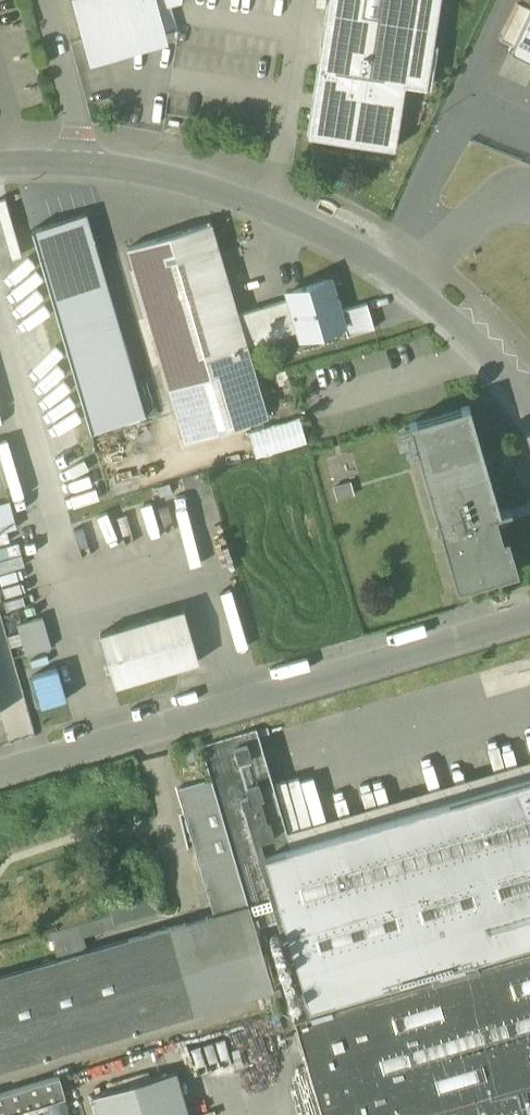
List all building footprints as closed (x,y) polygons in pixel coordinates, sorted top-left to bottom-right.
[(86,52),(113,44),(165,30),(159,9),(156,0),(72,0),(86,52)] [(159,9),(182,3),(182,0),(156,0),(159,9)] [(307,135),(394,149),(404,84),(426,88),(426,87),(431,87),(437,44),(433,43),(439,0),(327,0),(307,135)] [(499,38),(512,45),(529,8),(517,1),(499,38)] [(529,8),(512,45),(509,50),(529,61),(529,7),(529,8)] [(117,56),(113,44),(86,52),(89,64),(117,56)] [(31,229),(61,330),(115,314),(86,213),(31,229)] [(267,416),(246,344),(238,314),(211,223),(127,247),(184,440),(267,416)] [(297,329),(299,337),(344,324),(340,311),(339,307),(342,303),(337,300),(331,279),(286,293),(288,299),(288,300),(296,329),(297,329)] [(288,300),(238,314),(246,344),(296,329),(288,300)] [(344,324),(347,335),(373,327),(366,303),(340,311),(344,324)] [(115,314),(61,330),(90,430),(144,414),(115,314)] [(442,538),(456,588),(517,570),(507,536),(502,538),(498,525),(508,523),(508,521),(507,521),(504,511),(510,509),(509,507),(499,510),(468,405),(408,423),(439,528),(437,528),(437,531),(440,530),(442,538)] [(251,453),(303,443),(299,417),(246,427),(251,453)] [(17,527),(10,503),(0,505),(0,532),(17,527)] [(100,633),(115,685),(198,660),(183,609),(100,633)] [(17,623),(26,654),(51,646),(42,616),(17,623)] [(66,698),(57,668),(32,675),(41,706),(66,698)] [(200,744),(210,779),(248,906),(254,928),(283,920),(264,857),(292,849),(288,835),(256,728),(200,744)] [(288,835),(292,849),(529,779),(529,764),(288,835)] [(282,805),(303,799),(296,778),(276,784),(282,805)] [(176,789),(213,916),(248,906),(210,779),(176,789)] [(292,849),(264,857),(283,920),(311,1016),(529,952),(529,779),(292,849)] [(82,924),(88,945),(161,923),(151,893),(108,906),(110,915),(82,924)] [(213,916),(170,928),(195,1013),(273,991),(271,986),(254,928),(248,906),(213,916)] [(195,1013),(170,928),(0,978),(0,1071),(195,1013)] [(311,1016),(294,1021),(322,1114),(529,1114),(529,952),(311,1016)] [(97,1114),(188,1114),(176,1073),(92,1097),(97,1114)] [(0,1094),(0,1114),(5,1114),(10,1113),(65,1097),(59,1077),(0,1094)] [(10,1113),(11,1114),(70,1114),(65,1097),(10,1113)]
